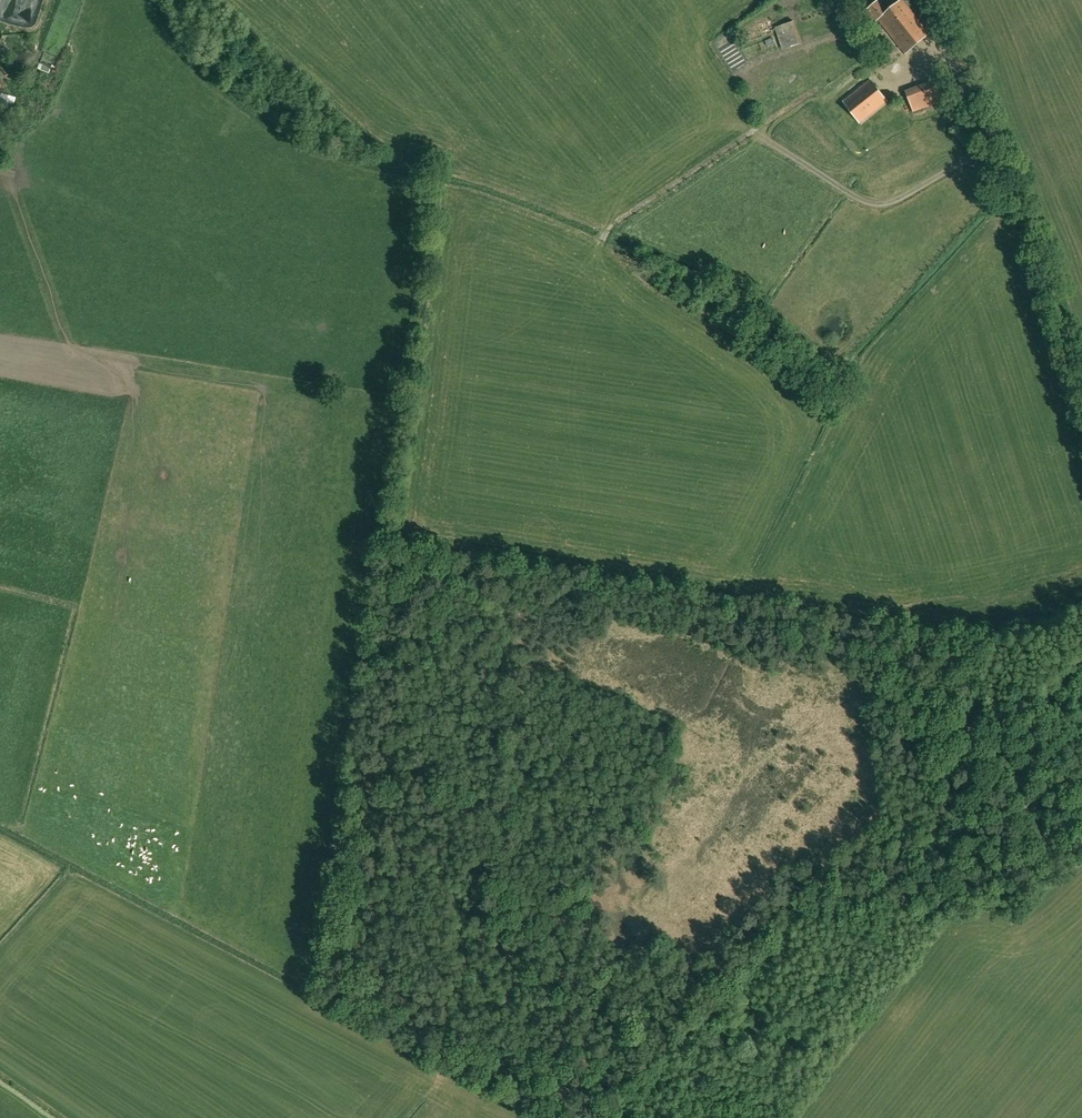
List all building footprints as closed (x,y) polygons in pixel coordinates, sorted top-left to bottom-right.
[(905,53),(929,33),(902,0),(901,0),(887,11),(878,0),(864,12),(873,23),(878,19),(905,53)] [(795,20),(775,27),(782,49),(802,42),(797,28),(805,25),(809,24),(806,17),(805,16),(802,17),(795,20)] [(39,69),(48,73),(51,66),(42,62),(39,69)] [(871,80),(843,101),(859,122),(887,100),(871,80)] [(14,97),(0,93),(0,110),(9,112),(14,97)]
